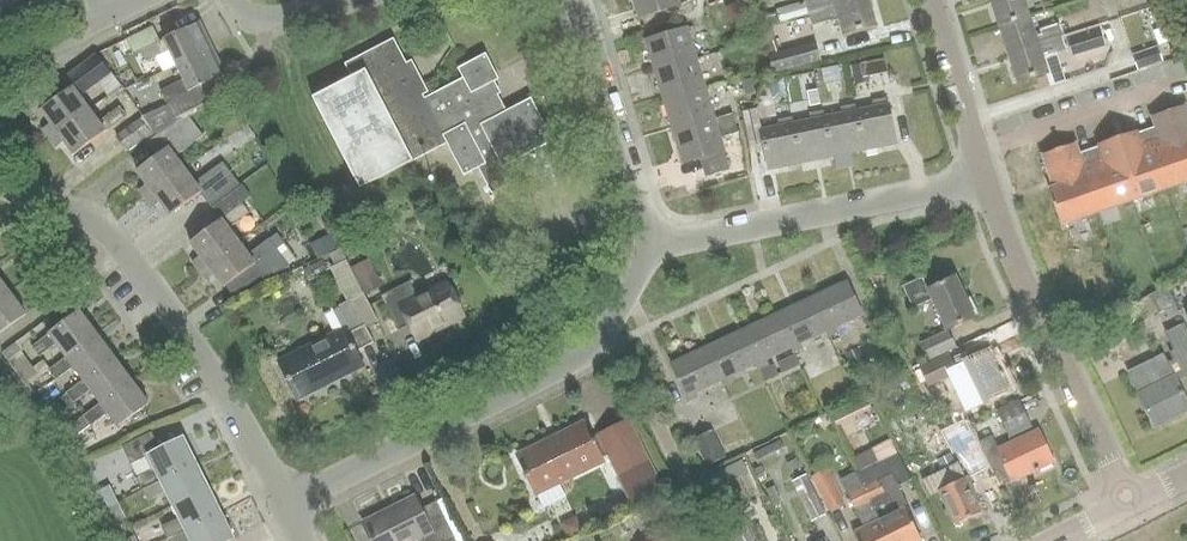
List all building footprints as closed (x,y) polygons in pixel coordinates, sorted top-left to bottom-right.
[(5,12),(42,0),(1,0),(5,12)] [(681,5),(679,0),(634,0),(639,17),(681,5)] [(809,13),(859,0),(808,0),(806,1),(806,3),(792,7),(791,6),(777,9),(781,22),(809,13)] [(870,0),(859,0),(809,13),(812,25),(838,18),(843,35),(877,26),(870,0)] [(1000,27),(1029,16),(1024,0),(991,0),(1000,27)] [(728,15),(734,13),(737,22),(745,19),(739,2),(725,7),(728,15)] [(1041,30),(1042,34),(1036,37),(1029,16),(1000,27),(1009,54),(1061,36),(1057,25),(1041,30)] [(161,41),(153,26),(127,38),(134,54),(141,51),(146,61),(169,50),(176,65),(213,47),(201,22),(161,41)] [(1099,26),(1066,36),(1072,54),(1105,43),(1099,26)] [(646,40),(655,71),(696,57),(688,28),(646,40)] [(1065,48),(1061,36),(1009,54),(1018,83),(1047,73),(1051,85),(1064,80),(1055,51),(1065,48)] [(507,111),(492,83),(499,79),(486,54),(458,69),(463,78),(425,98),(394,38),(345,64),(352,77),(313,97),(360,189),(447,144),(464,176),(478,169),(491,194),(511,184),(502,167),(553,141),(531,98),(507,111)] [(822,60),(817,42),(769,55),(774,74),(822,60)] [(1164,62),(1158,46),(1132,55),(1138,71),(1164,62)] [(225,73),(213,47),(176,65),(183,79),(161,90),(166,101),(196,87),(225,73)] [(43,129),(50,138),(88,109),(79,96),(109,73),(95,54),(68,75),(74,84),(71,87),(41,110),(51,123),(43,129)] [(706,89),(696,57),(655,71),(664,102),(706,89)] [(851,65),(854,78),(869,75),(867,62),(851,65)] [(839,64),(822,68),(825,81),(842,78),(839,64)] [(807,91),(816,90),(813,73),(799,76),(802,92),(807,91)] [(751,79),(742,82),(746,95),(755,93),(751,79)] [(204,104),(196,87),(166,101),(174,119),(204,104)] [(664,102),(674,133),(715,120),(706,89),(664,102)] [(810,106),(820,104),(818,89),(816,90),(807,91),(810,106)] [(873,107),(856,110),(856,111),(865,150),(896,144),(888,104),(886,98),(872,101),(873,107)] [(834,157),(863,151),(865,150),(856,111),(856,110),(855,104),(841,107),(842,113),(825,117),(825,120),(834,157)] [(1079,153),(1076,143),(1042,155),(1054,187),(1049,189),(1061,225),(1186,181),(1186,109),(1185,105),(1152,116),(1155,127),(1079,153)] [(88,109),(50,138),(56,146),(64,141),(74,154),(104,131),(104,132),(126,115),(119,106),(98,121),(88,109)] [(778,120),(779,126),(761,130),(757,109),(742,112),(751,151),(765,147),(770,170),(802,163),(794,123),(793,123),(792,117),(778,120)] [(825,120),(825,117),(824,111),(809,114),(811,120),(794,123),(802,163),(834,157),(825,120)] [(139,189),(146,199),(185,170),(175,157),(204,135),(189,115),(170,124),(148,141),(158,155),(137,171),(147,184),(139,189)] [(715,120),(674,133),(683,163),(700,158),(706,177),(730,170),(718,129),(731,125),(728,117),(715,120)] [(116,136),(126,149),(150,132),(139,118),(116,136)] [(185,170),(146,199),(153,208),(161,202),(170,216),(201,193),(210,206),(240,184),(223,162),(195,183),(185,170)] [(193,261),(199,270),(239,241),(229,228),(250,213),(243,203),(221,219),(221,220),(191,242),(200,255),(193,261)] [(290,266),(297,261),(277,233),(269,239),(277,249),(290,266)] [(318,242),(326,255),(338,249),(331,236),(318,242)] [(290,266),(269,239),(248,254),(239,241),(199,270),(206,280),(214,274),(224,287),(253,265),(264,280),(290,266)] [(336,266),(331,268),(347,301),(351,299),(366,328),(379,322),(341,249),(330,255),(336,266)] [(383,287),(369,259),(352,268),(366,295),(383,287)] [(928,289),(923,277),(903,287),(913,308),(933,299),(947,330),(974,317),(974,316),(978,314),(971,298),(966,300),(955,277),(928,289)] [(0,279),(0,297),(9,291),(0,279)] [(417,297),(410,282),(381,296),(398,330),(411,323),(419,338),(462,316),(445,283),(417,297)] [(847,282),(812,298),(826,330),(829,336),(838,331),(835,326),(862,314),(847,282)] [(1180,314),(1167,287),(1147,296),(1156,314),(1164,310),(1169,319),(1180,314)] [(0,297),(0,334),(26,314),(9,291),(0,297)] [(826,330),(812,298),(777,315),(791,347),(794,352),(803,348),(800,343),(826,330)] [(373,343),(366,328),(351,299),(347,301),(333,309),(343,329),(279,361),(298,399),(363,365),(356,351),(373,343)] [(56,344),(66,357),(97,334),(80,310),(49,333),(49,334),(32,347),(39,357),(56,344)] [(777,315),(741,331),(756,363),(759,368),(768,364),(765,359),(791,347),(777,315)] [(1173,360),(1167,363),(1163,354),(1128,372),(1138,393),(1154,426),(1186,410),(1186,401),(1177,381),(1186,377),(1186,331),(1183,324),(1166,333),(1174,350),(1170,352),(1173,360)] [(730,375),(756,363),(741,331),(706,348),(721,379),(724,385),(733,380),(730,375)] [(956,347),(948,331),(922,343),(930,360),(956,347)] [(66,357),(49,370),(56,380),(74,367),(84,380),(114,356),(97,334),(66,357)] [(27,386),(41,375),(17,344),(3,355),(27,386)] [(695,391),(721,379),(706,348),(671,364),(689,401),(698,397),(695,391)] [(844,355),(852,373),(868,366),(860,348),(844,355)] [(955,386),(966,381),(978,407),(1010,392),(990,351),(954,368),(948,355),(920,369),(929,387),(951,376),(955,386)] [(131,380),(114,356),(84,380),(66,393),(74,403),(91,390),(101,403),(131,380)] [(773,365),(760,371),(765,381),(778,375),(773,365)] [(118,426),(149,404),(131,380),(101,403),(68,428),(75,437),(108,413),(118,426)] [(948,397),(941,383),(930,389),(938,403),(948,397)] [(829,412),(836,426),(872,409),(866,396),(829,412)] [(1019,400),(997,410),(1010,437),(1031,427),(1019,400)] [(541,505),(542,504),(543,507),(565,496),(558,483),(603,461),(601,457),(608,454),(633,504),(662,490),(628,421),(599,435),(599,436),(592,439),(584,423),(517,456),(541,505)] [(964,458),(982,450),(972,427),(954,435),(964,458)] [(1010,477),(1012,481),(1053,462),(1038,430),(998,449),(992,436),(980,442),(999,482),(1010,477)] [(706,469),(723,461),(709,433),(692,441),(706,469)] [(142,490),(161,481),(161,480),(196,463),(183,437),(148,455),(154,468),(136,477),(142,490)] [(753,453),(759,464),(785,451),(780,440),(753,453)] [(890,540),(922,540),(905,507),(908,506),(897,486),(883,460),(897,453),(892,444),(874,453),(872,448),(854,457),(860,470),(856,472),(890,540)] [(897,486),(910,479),(897,453),(883,460),(897,486)] [(951,454),(937,460),(942,470),(956,464),(951,454)] [(710,475),(716,487),(749,472),(742,459),(710,475)] [(161,481),(173,505),(208,487),(196,463),(161,480),(161,481)] [(955,525),(982,512),(974,495),(975,494),(967,477),(965,477),(958,463),(956,464),(942,470),(921,481),(929,495),(938,490),(955,525)] [(845,502),(828,468),(811,476),(828,511),(845,502)] [(853,532),(858,540),(890,540),(856,472),(840,480),(855,510),(856,509),(865,527),(853,532)] [(792,481),(811,521),(826,514),(806,474),(792,481)] [(97,492),(105,508),(118,501),(111,485),(97,492)] [(221,513),(208,487),(173,505),(179,518),(163,526),(169,539),(221,513)] [(363,523),(373,540),(462,540),(463,540),(460,534),(454,537),(436,502),(421,509),(415,497),(363,523)] [(675,512),(669,499),(656,505),(662,518),(675,512)] [(127,518),(118,501),(105,508),(114,525),(127,518)] [(634,519),(641,533),(655,525),(648,512),(634,519)] [(169,539),(170,540),(228,540),(234,538),(221,513),(169,539)] [(736,540),(753,540),(740,515),(727,521),(736,540)] [(584,533),(579,522),(572,519),(561,525),(568,540),(584,533)]
